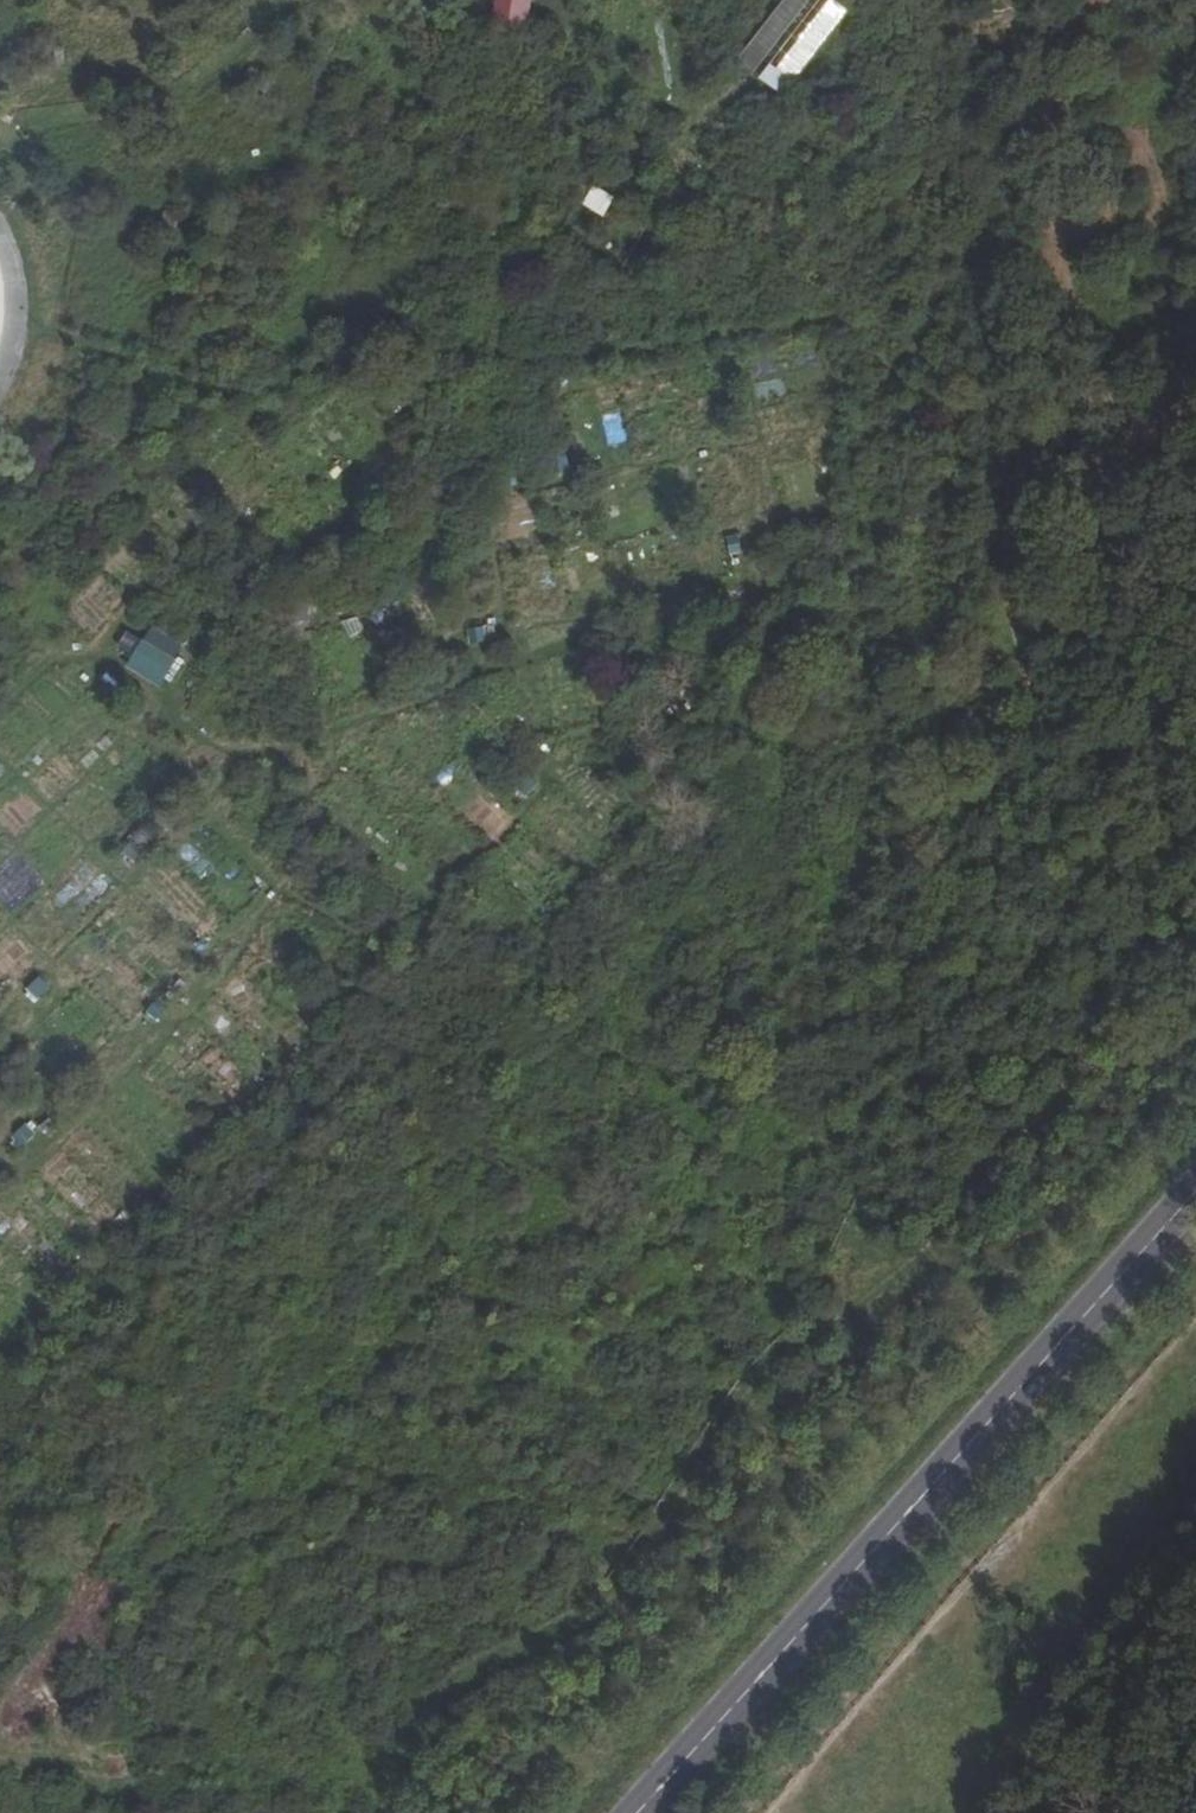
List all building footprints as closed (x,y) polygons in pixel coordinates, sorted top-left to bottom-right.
[(532,28),(533,0),(499,0),(498,26),(532,28)] [(790,95),(857,8),(847,0),(786,0),(742,59),(790,95)] [(609,214),(618,194),(596,184),(587,203),(609,214)] [(152,624),(130,666),(166,685),(189,643),(152,624)] [(25,988),(35,1003),(54,990),(44,975),(25,988)] [(110,1783),(136,1778),(131,1753),(105,1758),(110,1783)]
